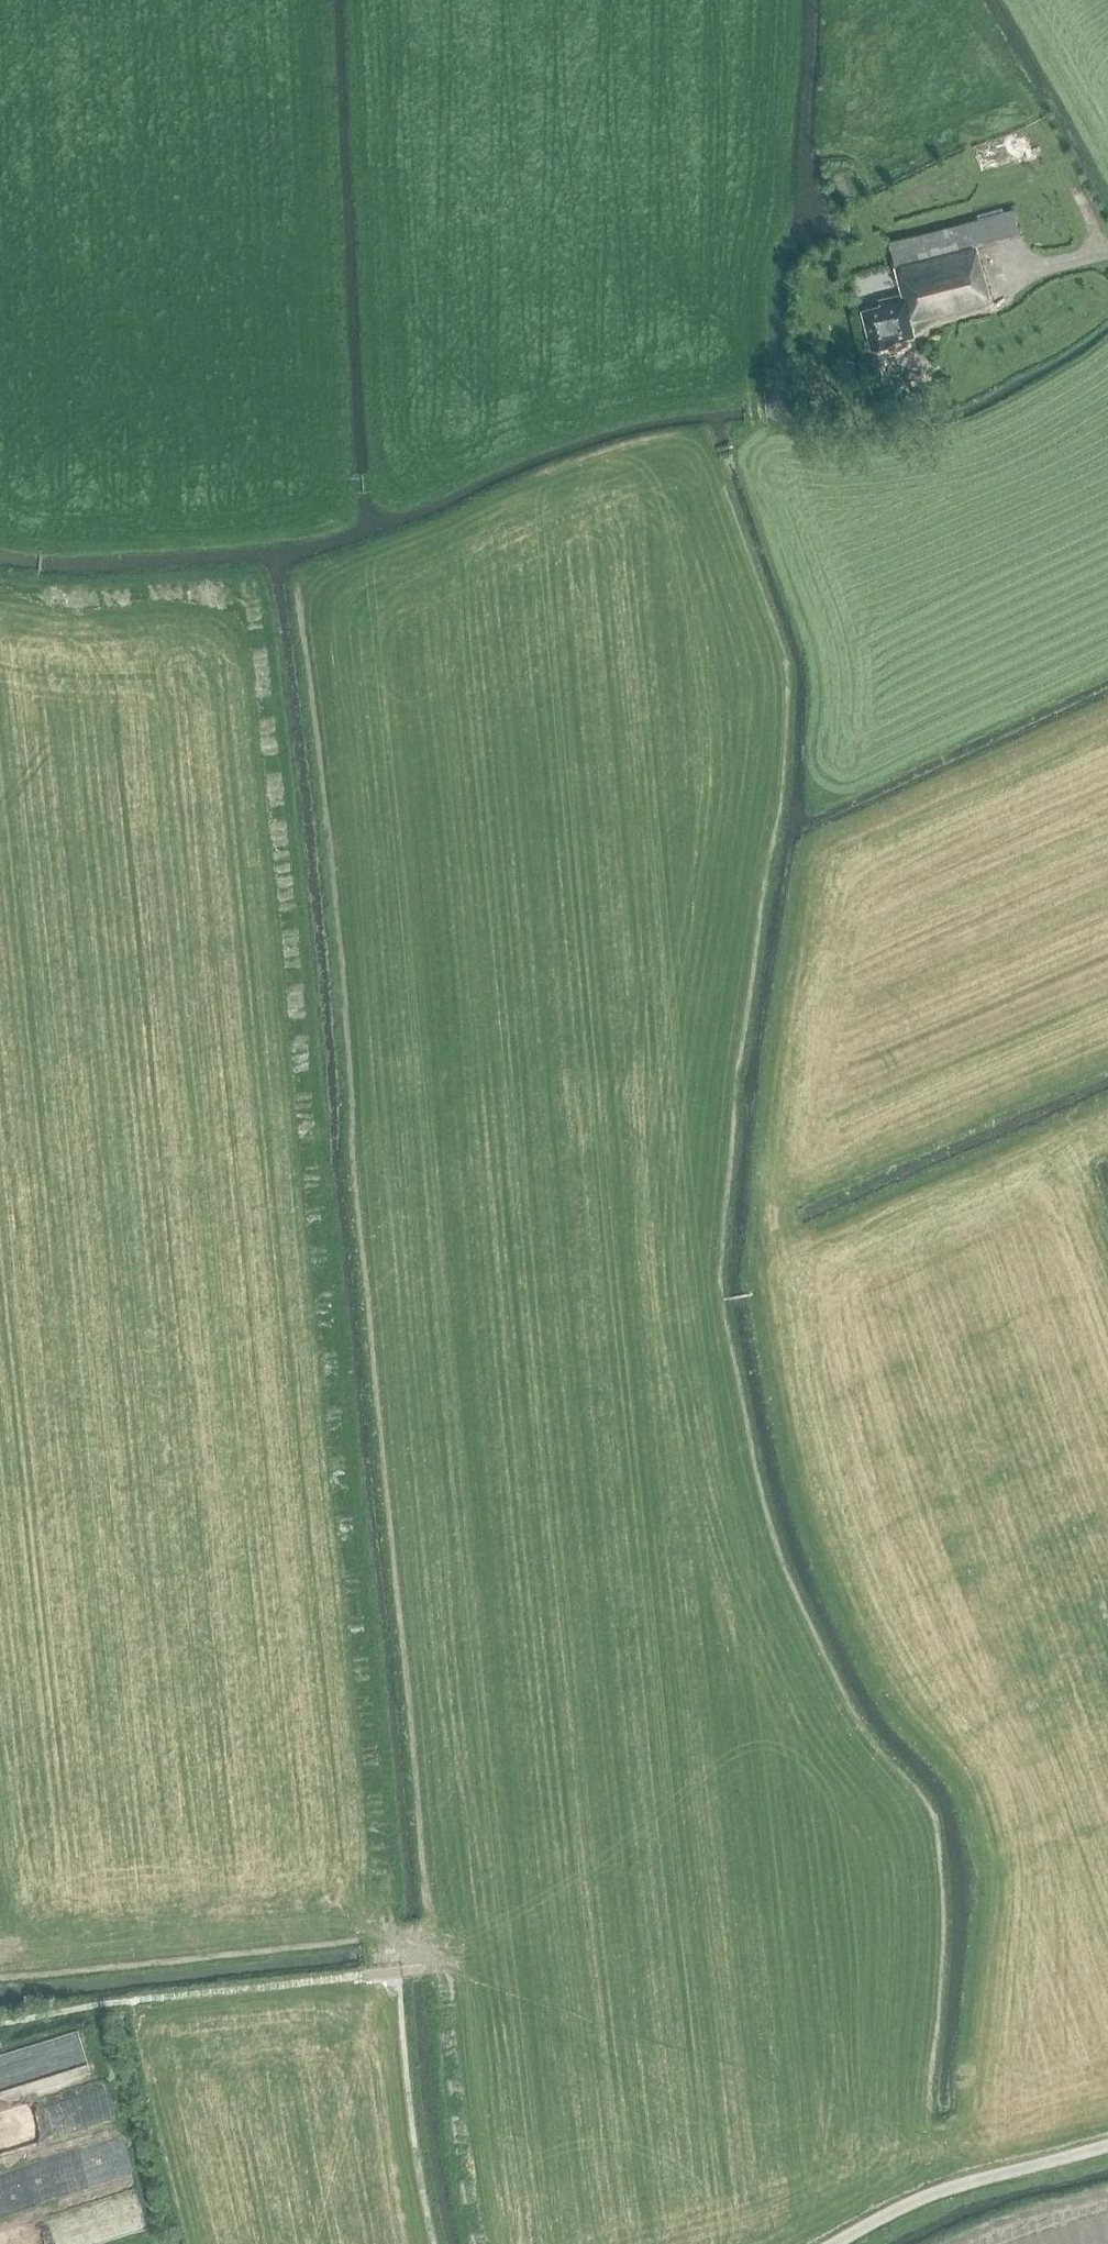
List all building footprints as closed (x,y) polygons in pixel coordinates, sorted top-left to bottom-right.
[(971,148),(981,174),(1022,160),(1013,133),(971,148)] [(860,311),(870,349),(890,344),(889,341),(912,335),(909,324),(989,303),(974,245),(1019,233),(1013,210),(888,243),(893,264),(900,294),(878,299),(880,306),(860,311)] [(98,2087),(84,2032),(0,2052),(0,2111),(98,2087)] [(123,2140),(92,2151),(102,2184),(134,2173),(123,2140)] [(150,2227),(140,2190),(54,2212),(52,2201),(0,2214),(0,2233),(43,2222),(49,2243),(83,2243),(150,2227)]
